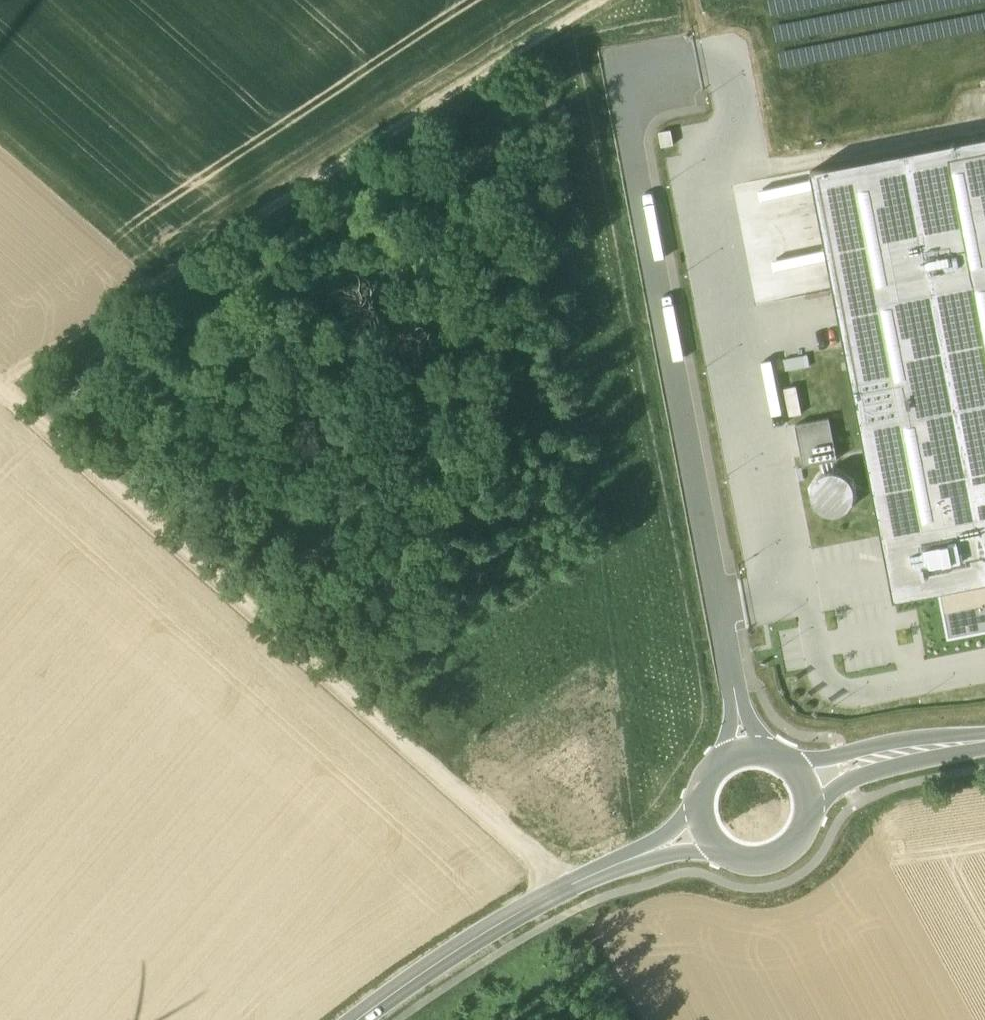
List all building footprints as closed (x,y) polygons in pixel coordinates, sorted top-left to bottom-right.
[(671,130),(659,133),(662,147),(673,145),(671,130)] [(811,170),(893,599),(939,591),(984,582),(984,137),(811,170)] [(784,359),(786,371),(809,366),(807,355),(784,359)] [(796,387),(784,389),(790,416),(801,414),(796,387)] [(829,418),(795,425),(803,466),(837,460),(829,418)] [(848,478),(833,472),(818,478),(811,493),(817,508),(832,515),(848,509),(854,494),(848,478)] [(948,637),(984,629),(984,582),(939,591),(948,637)]
